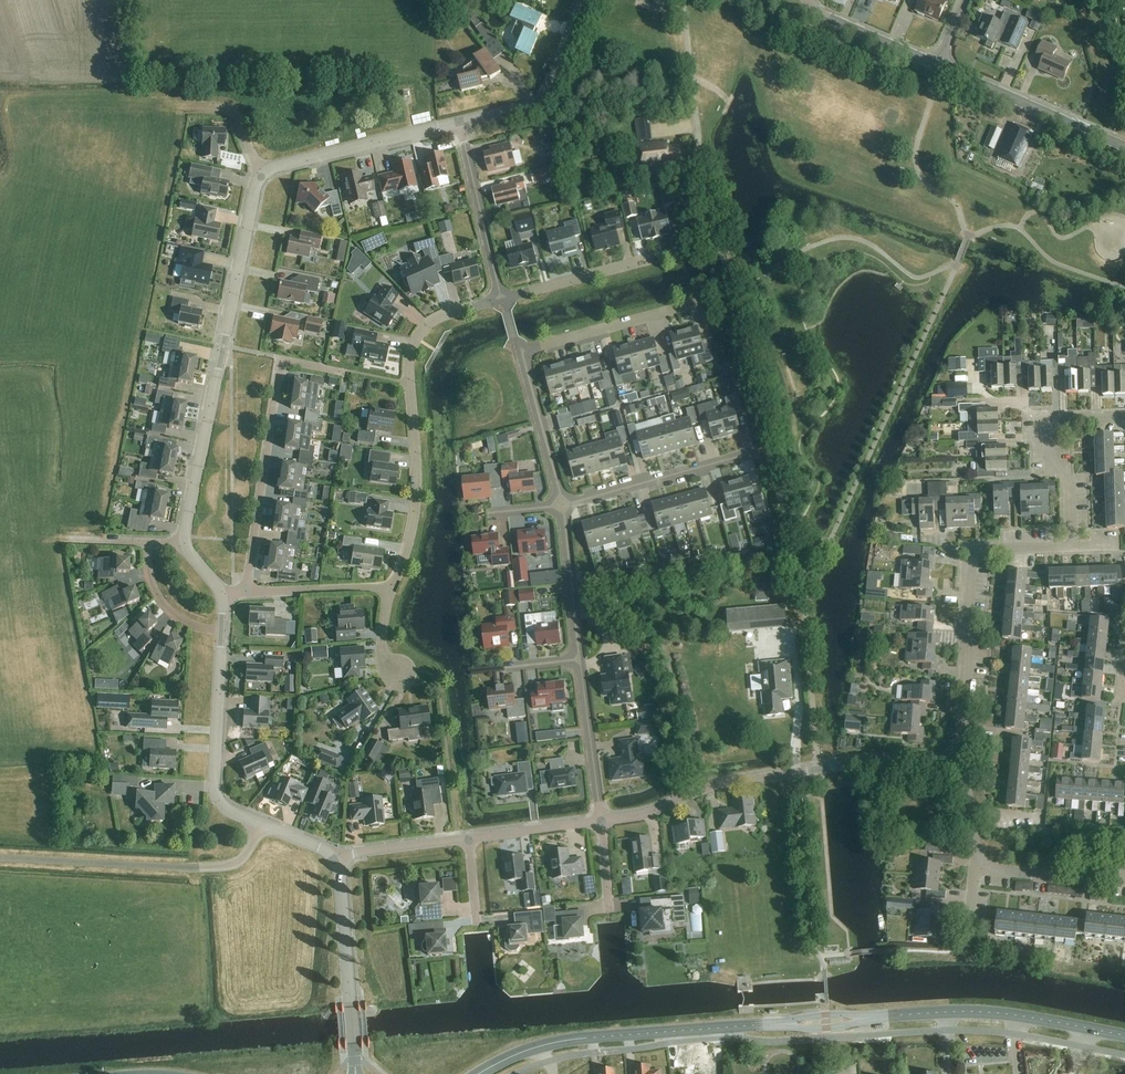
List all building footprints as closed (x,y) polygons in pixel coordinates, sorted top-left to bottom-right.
[(464,10),(472,8),(470,1),(470,0),(461,0),(464,10)] [(921,0),(915,11),(918,12),(918,14),(923,17),(925,15),(938,21),(946,2),(942,0),(920,0),(921,0)] [(542,17),(516,7),(511,19),(517,21),(512,35),(519,46),(517,52),(529,57),(538,36),(533,35),(536,29),(537,29),(542,17)] [(1029,9),(1025,17),(1033,20),(1031,25),(1038,28),(1043,16),(1029,9)] [(992,49),(995,41),(1017,50),(1029,24),(1004,13),(1000,23),(989,18),(990,16),(983,13),(976,29),(978,34),(976,37),(987,42),(986,44),(987,46),(991,48),(991,49),(992,49)] [(476,28),(487,44),(495,39),(483,23),(476,28)] [(1063,80),(1070,63),(1053,56),(1057,48),(1042,41),(1036,56),(1043,59),(1039,69),(1047,73),(1048,72),(1052,74),(1052,75),(1063,80)] [(492,61),(485,51),(475,58),(476,60),(464,69),(466,77),(459,79),(462,92),(483,86),(481,80),(489,78),(490,80),(501,72),(492,61)] [(985,144),(994,148),(1003,128),(993,124),(985,144)] [(1033,133),(1012,124),(997,158),(1019,168),(1029,147),(1027,146),(1033,133)] [(650,125),(635,126),(637,143),(652,141),(650,125)] [(226,142),(226,134),(224,134),(225,129),(203,128),(202,145),(203,145),(202,158),(217,158),(217,150),(216,150),(216,146),(224,146),(224,142),(226,142)] [(672,163),(681,162),(679,145),(667,147),(667,142),(640,145),(643,169),(672,165),(672,163)] [(509,144),(495,148),(496,153),(485,156),(489,172),(515,166),(509,144)] [(541,146),(545,164),(553,162),(549,144),(541,146)] [(446,176),(441,154),(425,158),(427,166),(420,168),(425,189),(437,186),(435,179),(446,176)] [(415,186),(409,162),(393,166),(395,175),(389,176),(380,178),(383,191),(398,188),(399,190),(415,186)] [(225,198),(228,182),(209,178),(211,169),(191,165),(189,178),(191,179),(190,184),(202,187),(201,194),(209,195),(209,197),(216,198),(216,197),(225,198)] [(531,172),(533,184),(552,179),(549,168),(531,172)] [(364,193),(373,191),(370,177),(361,179),(360,175),(354,176),(354,175),(342,178),(349,206),(367,202),(364,193)] [(502,187),(493,189),(497,205),(499,205),(500,206),(505,204),(506,203),(518,200),(516,192),(526,190),(523,177),(512,179),(513,184),(509,185),(508,183),(501,184),(502,187)] [(325,194),(315,185),(299,188),(296,204),(297,204),(304,204),(314,213),(318,209),(330,206),(333,217),(342,215),(336,192),(325,194)] [(180,200),(179,209),(194,212),(196,203),(180,200)] [(371,205),(375,220),(386,217),(383,202),(371,205)] [(627,219),(636,217),(633,203),(624,206),(627,219)] [(215,210),(202,208),(200,221),(195,220),(192,236),(216,241),(220,225),(213,223),(215,210)] [(513,217),(518,235),(535,231),(530,212),(513,217)] [(620,212),(605,216),(608,227),(591,231),(596,250),(619,244),(616,230),(624,228),(620,212)] [(670,233),(665,213),(656,216),(655,214),(647,216),(647,218),(638,220),(643,240),(652,238),(653,240),(661,238),(660,236),(670,233)] [(452,232),(449,221),(438,224),(441,235),(452,232)] [(566,232),(548,237),(553,255),(562,252),(563,257),(578,253),(574,238),(581,236),(577,221),(564,224),(566,232)] [(366,251),(387,241),(382,231),(361,241),(366,251)] [(318,250),(321,236),(300,232),(299,239),(290,237),(286,253),(308,258),(310,248),(318,250)] [(536,264),(531,244),(523,246),(521,239),(505,244),(508,256),(506,256),(505,259),(506,263),(508,265),(510,264),(512,268),(527,264),(528,266),(536,264)] [(422,251),(426,260),(419,263),(417,258),(410,262),(412,266),(402,271),(406,278),(402,280),(406,288),(409,286),(413,294),(422,289),(423,292),(431,288),(430,286),(436,283),(433,275),(442,271),(433,240),(413,245),(415,253),(422,251)] [(340,241),(338,251),(345,253),(347,242),(340,241)] [(203,253),(182,249),(180,259),(184,260),(180,279),(184,280),(182,287),(196,290),(197,282),(208,285),(209,279),(210,279),(212,273),(210,273),(211,267),(200,265),(203,253)] [(357,249),(351,255),(365,270),(371,264),(357,249)] [(452,254),(439,258),(443,274),(451,272),(454,284),(478,278),(473,260),(455,265),(452,254)] [(297,285),(281,282),(277,299),(302,304),(305,291),(316,293),(319,280),(299,276),(297,285)] [(398,296),(384,287),(376,299),(374,298),(365,313),(375,319),(374,320),(378,323),(379,322),(387,327),(392,318),(394,319),(396,315),(395,314),(396,312),(390,308),(398,296)] [(324,293),(322,304),(334,306),(336,295),(324,293)] [(189,301),(173,298),(170,311),(179,313),(177,324),(185,325),(184,327),(191,329),(191,327),(199,328),(199,326),(201,326),(202,320),(200,320),(202,311),(187,308),(189,301)] [(1055,325),(1056,316),(1046,315),(1046,325),(1055,325)] [(299,322),(284,319),(274,316),(270,334),(274,335),(273,341),(290,344),(291,338),(295,339),(299,322)] [(306,324),(304,330),(320,333),(323,320),(307,317),(306,324)] [(1082,320),(1082,329),(1094,329),(1094,320),(1082,320)] [(332,339),(344,341),(347,325),(335,322),(332,339)] [(684,331),(691,357),(699,355),(701,364),(713,361),(709,345),(702,346),(697,327),(684,331)] [(376,336),(354,331),(351,346),(363,348),(361,358),(374,361),(374,363),(381,365),(381,363),(385,363),(388,346),(375,344),(376,336)] [(691,357),(684,331),(670,334),(676,354),(669,355),(673,372),(681,370),(678,361),(691,357)] [(164,338),(163,345),(162,352),(172,354),(169,367),(193,372),(198,373),(201,360),(181,356),(182,348),(179,348),(180,341),(164,338)] [(640,343),(647,369),(660,366),(662,375),(670,373),(665,357),(659,358),(653,339),(640,343)] [(640,343),(627,346),(634,373),(647,369),(640,343)] [(634,373),(627,346),(614,350),(619,369),(612,371),(617,387),(624,385),(621,376),(634,373)] [(986,359),(983,359),(983,373),(987,372),(987,385),(992,385),(992,389),(1004,388),(1004,358),(997,359),(997,350),(986,350),(986,359)] [(1011,353),(1011,358),(1004,358),(1004,388),(1017,388),(1016,372),(1022,371),(1022,362),(1022,350),(1015,350),(1015,353),(1011,353)] [(1077,373),(1077,358),(1077,351),(1068,351),(1068,358),(1066,358),(1065,355),(1058,356),(1058,360),(1059,374),(1059,378),(1065,378),(1066,394),(1078,393),(1077,373)] [(597,354),(583,358),(591,384),(598,382),(601,391),(613,388),(608,372),(602,374),(597,354)] [(1088,358),(1077,358),(1077,373),(1078,393),(1091,393),(1090,388),(1096,388),(1096,381),(1096,377),(1096,367),(1095,354),(1088,354),(1088,358)] [(591,384),(583,358),(570,362),(577,388),(591,384)] [(966,358),(948,359),(949,372),(966,371),(966,358)] [(1052,370),(1044,370),(1041,370),(1041,391),(1054,390),(1053,374),(1059,374),(1058,360),(1052,361),(1052,370)] [(577,388),(570,362),(557,365),(564,392),(577,388)] [(1022,371),(1022,375),(1028,375),(1029,391),(1041,391),(1041,370),(1029,371),(1029,362),(1022,362),(1022,371)] [(564,392),(557,365),(544,369),(551,395),(564,392)] [(1114,376),(1114,366),(1096,367),(1096,377),(1096,381),(1096,388),(1102,388),(1102,396),(1115,396),(1114,376)] [(1121,366),(1114,366),(1114,376),(1115,396),(1124,396),(1124,366),(1121,366)] [(160,378),(158,386),(174,389),(175,382),(191,385),(193,372),(169,367),(168,374),(163,373),(162,379),(160,378)] [(733,367),(723,370),(725,377),(735,375),(733,367)] [(706,381),(704,373),(697,374),(699,383),(706,381)] [(738,375),(728,377),(731,388),(741,385),(738,375)] [(309,384),(288,381),(287,395),(292,396),(292,395),(316,399),(318,386),(323,387),(324,379),(310,377),(309,384)] [(677,390),(685,388),(683,380),(675,382),(677,390)] [(947,398),(957,398),(956,384),(946,384),(947,398)] [(688,390),(679,392),(682,401),(690,398),(688,390)] [(184,417),(187,404),(171,401),(173,394),(157,391),(154,404),(162,405),(160,413),(184,417)] [(629,400),(639,397),(637,391),(627,393),(629,400)] [(292,395),(292,396),(290,408),(305,411),(304,418),(323,421),(323,420),(318,420),(320,407),(315,406),(316,399),(292,395)] [(728,408),(720,410),(727,437),(740,433),(735,414),(741,412),(737,396),(725,399),(728,408)] [(943,399),(943,408),(955,408),(955,399),(943,399)] [(336,400),(334,416),(341,418),(344,401),(336,400)] [(727,437),(720,410),(719,410),(717,402),(710,404),(709,403),(697,407),(702,423),(708,421),(714,440),(727,437)] [(634,405),(625,408),(627,415),(636,413),(634,405)] [(968,423),(998,422),(998,410),(982,411),(982,405),(958,405),(959,414),(968,414),(968,423)] [(689,419),(676,422),(683,449),(697,445),(691,426),(698,424),(693,408),(686,410),(689,419)] [(585,415),(583,409),(574,411),(576,417),(585,415)] [(389,433),(390,425),(392,426),(394,414),(370,410),(367,433),(358,431),(357,442),(373,445),(375,431),(389,433)] [(619,412),(610,414),(612,422),(621,419),(619,412)] [(184,417),(160,413),(158,425),(152,424),(151,432),(165,435),(166,427),(181,430),(184,417)] [(570,413),(568,414),(559,416),(557,417),(559,424),(572,420),(570,413)] [(594,416),(586,418),(588,424),(596,422),(594,416)] [(288,423),(286,436),(310,439),(311,432),(321,433),(323,421),(304,418),(303,425),(288,423)] [(588,424),(586,418),(577,421),(579,427),(588,424)] [(615,428),(623,425),(621,419),(613,421),(615,428)] [(572,420),(559,424),(560,431),(574,427),(572,420)] [(676,422),(663,426),(670,452),(683,449),(676,422)] [(959,443),(966,442),(983,442),(983,436),(999,435),(998,422),(968,423),(969,434),(959,435),(959,443)] [(341,441),(343,425),(334,424),(331,440),(341,441)] [(657,456),(650,430),(637,433),(635,424),(627,426),(632,442),(639,440),(644,460),(657,456)] [(663,426),(650,430),(657,456),(670,452),(663,426)] [(606,442),(614,468),(627,464),(622,445),(628,443),(624,427),(617,429),(619,438),(606,442)] [(517,430),(507,433),(509,440),(519,437),(517,430)] [(496,436),(499,442),(508,439),(506,432),(496,436)] [(1114,449),(1114,447),(1113,439),(1124,439),(1124,433),(1112,434),(1112,435),(1095,436),(1095,449),(1114,449)] [(135,434),(133,441),(142,442),(143,435),(135,434)] [(286,436),(284,449),(299,451),(298,459),(312,461),(322,462),(323,458),(313,456),(314,447),(309,446),(310,439),(286,436)] [(175,463),(177,450),(162,447),(163,440),(148,437),(145,449),(152,451),(151,458),(175,463)] [(983,442),(966,442),(967,450),(977,450),(977,459),(986,459),(1007,459),(1006,446),(990,447),(990,441),(983,442)] [(606,442),(593,445),(601,472),(614,468),(606,442)] [(339,457),(350,459),(352,445),(341,444),(339,457)] [(601,472),(593,445),(580,449),(587,475),(601,472)] [(1114,449),(1095,449),(1096,462),(1114,462),(1114,460),(1114,452),(1124,452),(1124,447),(1114,447),(1114,449)] [(587,475),(580,449),(567,453),(574,479),(587,475)] [(370,482),(395,485),(398,467),(389,466),(390,455),(370,452),(368,464),(373,465),(370,482)] [(175,463),(151,458),(149,466),(141,464),(138,477),(155,480),(157,473),(172,476),(175,463)] [(282,464),(280,477),(304,480),(305,473),(310,473),(312,461),(298,459),(297,466),(282,464)] [(1007,459),(977,459),(978,478),(995,478),(994,472),(1007,471),(1007,459)] [(1096,462),(1096,477),(1105,476),(1115,476),(1115,475),(1115,466),(1124,465),(1124,460),(1114,460),(1114,462),(1096,462)] [(464,480),(466,497),(461,497),(461,498),(489,495),(490,500),(489,489),(499,488),(497,467),(487,468),(487,464),(486,464),(487,477),(464,480)] [(516,466),(502,467),(504,481),(510,481),(512,493),(534,490),(533,474),(517,475),(516,466)] [(1115,475),(1115,476),(1105,476),(1105,489),(1124,488),(1124,486),(1124,478),(1124,473),(1123,473),(1123,474),(1115,475)] [(304,480),(280,477),(278,490),(294,492),(292,499),(306,501),(308,488),(303,488),(304,480)] [(735,481),(742,508),(744,514),(752,511),(755,521),(766,518),(760,495),(754,497),(749,477),(735,481)] [(742,508),(735,481),(722,485),(727,504),(721,506),(725,522),(737,519),(735,510),(742,508)] [(154,486),(140,483),(141,482),(136,482),(135,489),(139,490),(144,491),(142,504),(165,509),(165,508),(168,496),(153,493),(154,486)] [(1035,515),(1049,515),(1049,497),(1055,497),(1055,482),(1040,482),(1041,486),(1034,487),(1035,515)] [(940,511),(940,483),(928,484),(928,497),(926,497),(926,501),(912,501),(913,517),(917,516),(917,525),(920,525),(920,530),(935,529),(934,511),(940,511)] [(947,483),(940,483),(940,511),(946,511),(947,529),(961,528),(960,500),(954,500),(954,496),(948,496),(947,483)] [(994,501),(994,517),(1009,516),(1008,498),(1014,498),(1014,483),(1000,484),(1000,488),(993,488),(994,495),(989,495),(990,501),(994,501)] [(1028,483),(1014,483),(1014,498),(1020,498),(1021,516),(1035,515),(1034,487),(1028,487),(1028,483)] [(329,500),(331,486),(324,485),(322,499),(329,500)] [(1124,486),(1124,488),(1105,489),(1106,502),(1124,501),(1124,500),(1124,492),(1124,486)] [(705,489),(692,493),(699,520),(712,516),(705,489)] [(348,504),(360,506),(361,494),(349,492),(349,493),(348,493),(347,499),(348,499),(348,504)] [(692,493),(679,497),(686,523),(699,520),(692,493)] [(961,528),(975,528),(974,510),(981,510),(980,495),(966,495),(966,500),(960,500),(961,528)] [(686,523),(679,497),(665,500),(673,527),(686,523)] [(276,504),(274,517),(298,521),(299,513),(304,514),(306,501),(292,499),(291,507),(276,504)] [(371,510),(369,510),(366,527),(389,530),(392,514),(386,513),(388,502),(373,500),(371,510)] [(673,527),(665,500),(652,504),(659,530),(673,527)] [(1106,502),(1106,515),(1124,514),(1124,513),(1124,505),(1124,500),(1124,501),(1106,502)] [(131,509),(128,522),(127,528),(147,532),(148,525),(152,520),(168,523),(171,510),(165,508),(165,509),(142,504),(140,511),(131,509)] [(635,509),(622,512),(629,539),(642,535),(635,509)] [(617,542),(619,551),(630,548),(628,539),(629,539),(622,512),(609,516),(616,542),(617,542)] [(1106,515),(1107,529),(1124,528),(1124,531),(1124,513),(1124,514),(1106,515)] [(616,542),(609,516),(596,520),(603,546),(616,542)] [(298,521),(274,517),(272,531),(288,533),(287,540),(300,542),(304,543),(305,530),(297,528),(298,521)] [(603,546),(596,520),(582,523),(590,550),(603,546)] [(531,534),(531,532),(519,533),(521,555),(536,553),(537,558),(545,557),(544,552),(546,552),(544,532),(531,534)] [(510,565),(508,549),(499,550),(498,535),(473,538),(475,556),(477,555),(478,566),(493,565),(493,566),(510,565)] [(770,536),(760,538),(762,548),(773,545),(770,536)] [(362,540),(343,537),(342,546),(353,548),(351,565),(361,567),(361,569),(369,571),(370,568),(380,570),(382,552),(360,548),(362,540)] [(270,545),(268,558),(292,562),(293,554),(298,555),(300,542),(287,540),(286,547),(270,545)] [(934,569),(935,557),(921,556),(920,563),(902,561),(901,575),(930,578),(930,569),(934,569)] [(268,558),(263,557),(261,570),(282,574),(281,581),(297,583),(298,570),(291,569),(292,562),(268,558)] [(98,559),(98,571),(97,579),(113,580),(113,572),(129,573),(129,560),(98,559)] [(514,561),(517,583),(527,582),(528,582),(525,559),(514,561)] [(310,580),(317,581),(319,568),(312,567),(310,580)] [(1116,568),(1103,569),(1103,587),(1111,587),(1112,598),(1117,598),(1117,587),(1116,568)] [(1091,607),(1090,588),(1089,569),(1076,570),(1077,588),(1085,588),(1085,600),(1082,603),(1082,613),(1091,614),(1091,607)] [(1103,569),(1089,569),(1090,588),(1098,588),(1099,606),(1099,615),(1104,614),(1103,587),(1103,569)] [(1063,589),(1063,570),(1049,571),(1050,589),(1058,589),(1058,600),(1064,600),(1064,589),(1063,589)] [(1077,588),(1076,570),(1063,570),(1063,589),(1064,589),(1071,588),(1072,600),(1077,599),(1077,588)] [(1038,574),(1009,572),(1007,585),(1026,587),(1026,579),(1038,580),(1038,574)] [(930,578),(901,575),(900,589),(917,591),(917,597),(932,599),(933,587),(929,587),(930,578)] [(1026,587),(1007,585),(1006,598),(1024,600),(1025,592),(1036,593),(1037,588),(1026,587)] [(139,600),(134,588),(120,594),(117,587),(101,594),(104,601),(107,600),(112,612),(139,600)] [(535,601),(534,588),(518,590),(520,603),(535,601)] [(650,598),(662,596),(660,588),(649,589),(650,598)] [(887,599),(888,591),(866,589),(865,597),(887,599)] [(757,591),(757,601),(770,600),(770,590),(757,591)] [(503,594),(504,607),(516,606),(515,592),(503,594)] [(1024,600),(1006,598),(1005,612),(1023,614),(1023,613),(1024,605),(1035,606),(1036,601),(1024,600)] [(1058,600),(1050,601),(1050,610),(1059,610),(1058,600)] [(784,605),(726,610),(728,634),(786,628),(784,605)] [(352,606),(339,608),(340,614),(337,615),(338,627),(335,628),(336,642),(355,640),(354,630),(363,629),(362,613),(353,613),(352,606)] [(918,629),(933,630),(934,619),(930,618),(931,609),(902,607),(901,621),(919,622),(918,629)] [(1105,607),(1104,614),(1104,615),(1117,616),(1118,610),(1118,608),(1105,607)] [(112,614),(117,625),(128,616),(125,608),(112,614)] [(273,619),(274,610),(249,609),(248,626),(266,627),(266,635),(285,636),(286,620),(273,619)] [(1005,612),(1004,625),(1022,627),(1023,619),(1034,620),(1035,615),(1023,613),(1023,614),(1005,612)] [(157,624),(148,614),(128,632),(136,641),(133,645),(139,652),(151,641),(145,634),(157,624)] [(535,632),(537,646),(544,646),(550,645),(561,644),(559,623),(543,624),(541,614),(525,616),(526,633),(535,632)] [(509,646),(507,631),(515,630),(514,617),(497,619),(497,626),(483,627),(485,649),(509,646)] [(1089,627),(1078,626),(1078,632),(1089,633),(1107,635),(1109,621),(1090,619),(1089,627)] [(1067,622),(1066,630),(1075,631),(1076,623),(1067,622)] [(1004,625),(1002,639),(1021,640),(1021,632),(1033,633),(1033,628),(1022,627),(1004,625)] [(933,630),(918,629),(918,635),(908,634),(907,648),(935,651),(936,642),(940,642),(940,637),(932,637),(933,630)] [(317,644),(316,630),(301,631),(302,636),(305,636),(305,645),(317,644)] [(1089,633),(1088,640),(1077,639),(1076,645),(1087,646),(1106,648),(1107,635),(1089,633)] [(156,647),(150,659),(157,663),(158,660),(170,666),(182,643),(170,636),(163,650),(156,647)] [(311,648),(312,660),(327,658),(326,646),(311,648)] [(1087,646),(1086,654),(1075,653),(1075,658),(1086,659),(1105,661),(1106,648),(1087,646)] [(364,667),(362,648),(340,650),(342,669),(343,669),(344,679),(359,677),(358,668),(364,667)] [(935,651),(907,648),(905,662),(923,664),(923,670),(937,672),(938,660),(934,660),(935,651)] [(1032,651),(1014,649),(1012,663),(1031,665),(1032,657),(1043,658),(1044,652),(1032,651)] [(631,656),(621,657),(606,659),(609,677),(602,677),(603,683),(601,684),(602,693),(604,692),(605,695),(611,694),(613,704),(632,702),(628,675),(633,674),(631,656)] [(265,666),(247,665),(246,681),(271,683),(272,668),(282,668),(283,658),(265,657),(265,666)] [(1085,667),(1074,666),(1066,665),(1066,670),(1073,671),(1084,673),(1084,672),(1103,674),(1105,661),(1086,659),(1085,667)] [(866,660),(865,670),(876,671),(877,662),(866,660)] [(792,699),(789,661),(759,663),(760,674),(762,673),(763,692),(761,692),(763,705),(764,705),(765,717),(783,716),(782,701),(791,700),(791,699),(792,699)] [(1031,665),(1012,663),(1011,676),(1029,678),(1030,670),(1041,671),(1042,666),(1031,665)] [(649,673),(640,664),(633,670),(642,680),(649,673)] [(1084,672),(1084,673),(1084,680),(1072,679),(1071,685),(1083,686),(1102,687),(1103,674),(1084,672)] [(285,673),(285,690),(294,690),(294,674),(285,673)] [(1029,678),(1011,676),(1010,689),(1028,691),(1029,683),(1040,684),(1041,679),(1029,678)] [(95,678),(95,687),(118,688),(119,678),(95,678)] [(935,695),(936,683),(922,681),(922,688),(903,686),(902,701),(913,702),(926,702),(930,703),(931,694),(935,695)] [(533,709),(549,708),(549,704),(566,702),(564,682),(538,685),(539,692),(532,693),(533,709)] [(1083,686),(1082,694),(1071,692),(1070,698),(1100,701),(1102,687),(1083,686)] [(508,719),(526,717),(524,700),(515,701),(513,687),(504,688),(504,687),(497,688),(497,689),(488,690),(490,710),(507,708),(508,719)] [(1028,691),(1010,689),(1008,702),(1027,704),(1027,696),(1039,697),(1039,692),(1038,692),(1028,691)] [(360,719),(362,722),(377,711),(362,690),(347,700),(350,705),(336,715),(346,728),(360,719)] [(129,707),(130,692),(97,692),(96,706),(129,707)] [(319,696),(321,704),(327,703),(325,694),(319,696)] [(251,711),(244,711),(243,727),(267,729),(267,712),(265,712),(265,700),(252,699),(251,711)] [(127,714),(126,728),(166,730),(166,720),(177,720),(178,702),(152,701),(151,716),(127,714)] [(926,702),(913,702),(913,708),(893,706),(892,720),(920,722),(922,709),(925,709),(926,702)] [(1027,704),(1008,702),(1007,716),(1025,718),(1026,710),(1037,711),(1037,712),(1050,714),(1050,707),(1039,706),(1027,704)] [(400,730),(387,731),(389,741),(408,739),(408,742),(417,741),(417,737),(418,737),(417,729),(429,727),(427,707),(398,711),(400,730)] [(1104,723),(1105,709),(1087,707),(1086,715),(1075,714),(1074,720),(1085,721),(1104,723)] [(1025,718),(1007,716),(1005,729),(1024,731),(1025,723),(1036,724),(1037,719),(1025,718)] [(920,722),(892,720),(890,734),(909,735),(908,742),(922,743),(923,732),(920,731),(920,722)] [(1085,721),(1085,728),(1073,727),(1073,733),(1084,734),(1103,736),(1104,723),(1085,721)] [(653,722),(636,724),(638,734),(654,732),(653,722)] [(1036,729),(1035,737),(1045,738),(1050,739),(1051,731),(1036,729)] [(536,733),(537,742),(567,739),(566,730),(536,733)] [(1084,734),(1083,741),(1072,740),(1071,746),(1083,747),(1101,749),(1103,736),(1084,734)] [(1032,741),(1013,740),(1012,753),(1030,755),(1031,747),(1042,748),(1043,742),(1045,738),(1035,737),(1034,741),(1032,741)] [(361,755),(379,766),(389,749),(370,739),(361,755)] [(174,769),(175,751),(159,750),(159,740),(143,740),(142,756),(150,757),(149,768),(174,769)] [(611,773),(612,781),(622,780),(622,779),(644,776),(641,757),(638,757),(636,740),(620,742),(623,759),(611,761),(612,772),(611,773)] [(265,744),(249,750),(252,757),(239,762),(243,771),(242,772),(246,780),(254,777),(253,775),(268,769),(267,765),(273,762),(269,752),(272,750),(269,744),(266,746),(265,744)] [(1083,747),(1082,755),(1071,754),(1070,759),(1100,762),(1101,749),(1083,747)] [(316,761),(334,768),(339,756),(321,749),(316,761)] [(482,752),(480,754),(481,760),(484,762),(489,761),(487,751),(482,752)] [(1062,760),(1063,752),(1053,751),(1053,759),(1062,760)] [(1030,755),(1012,753),(1011,767),(1029,768),(1030,760),(1041,761),(1042,756),(1030,755)] [(541,773),(542,778),(543,787),(549,786),(550,790),(576,786),(574,769),(565,770),(563,759),(550,760),(551,771),(541,773)] [(498,796),(527,793),(525,779),(532,778),(530,762),(518,764),(519,775),(491,778),(492,786),(496,786),(498,796)] [(118,763),(109,765),(110,773),(119,771),(118,763)] [(1011,767),(1009,780),(1028,781),(1028,773),(1040,774),(1040,769),(1029,768),(1011,767)] [(329,774),(320,770),(318,776),(326,780),(329,774)] [(399,780),(410,779),(409,771),(398,772),(399,780)] [(137,788),(137,777),(114,776),(112,796),(128,797),(129,787),(137,788)] [(283,804),(288,806),(291,798),(301,803),(307,790),(296,786),(297,785),(281,778),(272,800),(277,802),(278,804),(281,805),(283,804)] [(1072,779),(1057,778),(1056,799),(1066,800),(1065,809),(1071,810),(1071,801),(1070,800),(1072,779)] [(332,804),(334,799),(330,797),(334,788),(326,785),(327,783),(317,779),(307,804),(314,807),(311,816),(325,822),(328,813),(329,814),(331,814),(333,813),(334,812),(335,810),(335,808),(334,806),(333,805),(332,804)] [(414,820),(434,817),(431,796),(440,795),(438,779),(415,782),(417,794),(411,794),(412,804),(411,804),(409,806),(410,811),(412,813),(414,813),(414,820)] [(1085,780),(1072,779),(1070,800),(1071,801),(1079,801),(1079,811),(1084,811),(1084,801),(1083,801),(1085,780)] [(1028,781),(1009,780),(1008,793),(1026,795),(1027,787),(1038,788),(1039,782),(1028,781)] [(1098,781),(1085,780),(1083,801),(1084,801),(1093,802),(1092,812),(1097,812),(1098,802),(1097,802),(1098,781)] [(1111,782),(1098,781),(1097,802),(1098,802),(1106,803),(1105,813),(1110,813),(1111,803),(1110,803),(1111,782)] [(358,798),(356,782),(348,783),(348,787),(347,787),(349,800),(358,798)] [(1124,783),(1111,782),(1110,803),(1111,803),(1119,804),(1118,817),(1123,818),(1124,804),(1123,804),(1124,783)] [(147,822),(163,823),(164,805),(172,805),(173,791),(172,791),(172,787),(155,786),(154,795),(137,794),(136,810),(139,810),(147,818),(147,822)] [(1026,795),(1008,793),(1006,807),(1025,808),(1026,800),(1037,801),(1036,809),(1043,810),(1045,796),(1026,795)] [(350,807),(352,821),(365,819),(366,826),(370,826),(372,828),(378,827),(379,825),(384,824),(381,798),(363,800),(363,805),(350,807)] [(752,799),(734,801),(735,810),(719,812),(721,828),(737,826),(737,828),(755,825),(755,822),(756,822),(756,817),(754,817),(752,799)] [(1083,823),(1084,812),(1075,811),(1074,823),(1083,823)] [(703,820),(688,822),(688,826),(673,827),(676,845),(699,842),(698,839),(705,838),(703,820)] [(1069,828),(1069,821),(1059,820),(1058,828),(1069,828)] [(709,834),(712,854),(725,852),(723,832),(709,834)] [(652,856),(650,837),(636,839),(635,841),(629,842),(629,843),(632,842),(636,872),(662,869),(660,855),(652,856)] [(925,852),(947,854),(948,845),(926,843),(925,852)] [(709,844),(702,845),(702,856),(710,855),(709,844)] [(570,875),(583,873),(581,858),(568,860),(567,850),(551,852),(554,879),(570,877),(570,875)] [(525,875),(523,856),(504,858),(507,881),(521,880),(522,891),(535,890),(533,874),(525,875)] [(953,865),(953,858),(934,856),(933,862),(917,860),(916,875),(940,878),(941,864),(953,865)] [(940,878),(916,875),(914,890),(927,891),(927,898),(945,899),(946,892),(938,891),(940,878)] [(442,877),(443,890),(456,889),(455,876),(442,877)] [(594,876),(590,877),(583,878),(585,891),(596,890),(594,876)] [(669,893),(667,878),(653,880),(655,893),(660,892),(660,894),(669,893)] [(622,881),(624,896),(631,896),(629,881),(622,881)] [(1033,884),(1016,882),(1015,892),(1022,893),(1023,890),(1032,891),(1033,884)] [(414,898),(418,902),(418,905),(415,910),(415,916),(412,916),(412,924),(420,923),(420,919),(422,919),(422,922),(442,920),(441,918),(442,918),(440,893),(437,893),(436,887),(430,888),(429,883),(427,883),(416,884),(413,888),(414,898)] [(1091,894),(1090,901),(1099,902),(1100,893),(1110,894),(1111,887),(1094,885),(1093,894),(1091,894)] [(1082,899),(1083,890),(1048,886),(1047,893),(1075,896),(1075,899),(1082,899)] [(541,907),(539,892),(529,893),(531,908),(534,908),(534,909),(541,908),(541,907)] [(689,895),(690,904),(699,904),(698,894),(689,895)] [(551,896),(541,897),(542,904),(551,903),(551,896)] [(686,923),(684,896),(650,898),(651,912),(641,913),(643,933),(663,931),(663,925),(686,923)] [(900,909),(914,910),(915,901),(901,899),(900,909)] [(946,914),(947,906),(923,904),(922,911),(918,910),(917,920),(920,920),(919,937),(938,939),(941,913),(946,914)] [(565,939),(584,938),(582,919),(578,920),(577,912),(555,913),(555,908),(543,909),(545,923),(555,922),(555,927),(564,926),(565,939)] [(374,917),(381,924),(389,916),(382,909),(374,917)] [(542,911),(533,912),(514,914),(515,926),(508,927),(509,935),(505,940),(506,949),(510,952),(517,951),(520,947),(520,945),(529,944),(528,935),(544,933),(542,911)] [(995,936),(1075,945),(1077,935),(1084,936),(1084,939),(1124,944),(1124,920),(1086,916),(1085,924),(998,913),(995,936)] [(422,945),(422,950),(425,953),(427,952),(428,956),(444,954),(444,948),(447,948),(445,929),(429,931),(430,938),(426,939),(426,942),(424,943),(422,945)]
